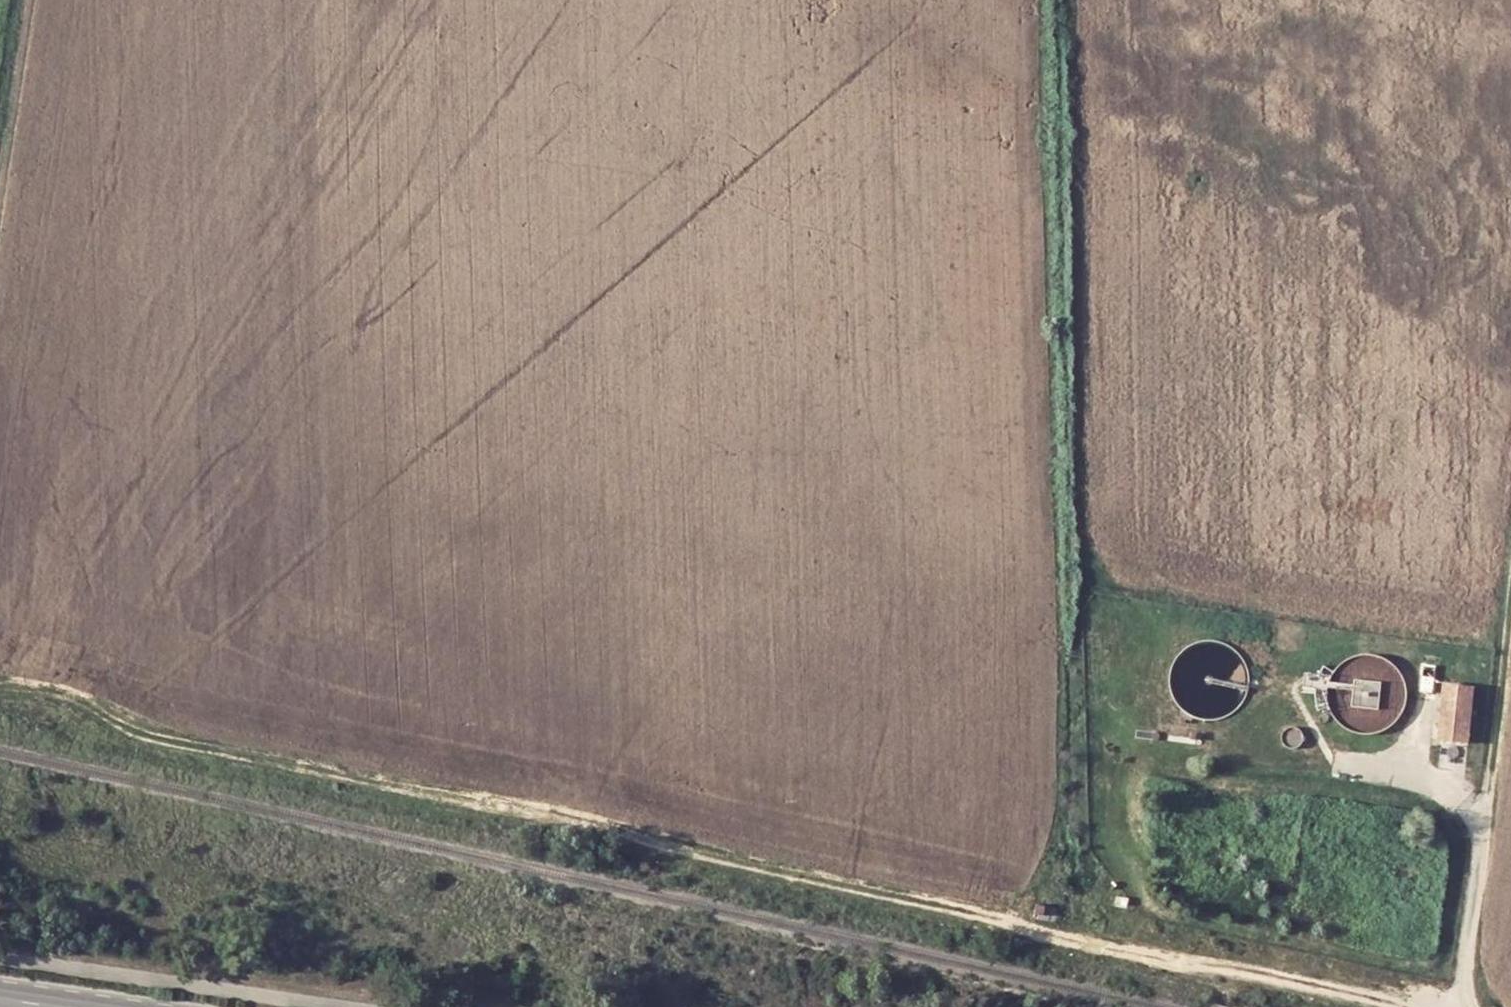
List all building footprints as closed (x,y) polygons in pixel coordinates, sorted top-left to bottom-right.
[(1473,687),(1443,685),(1437,744),(1468,747),(1473,687)]
